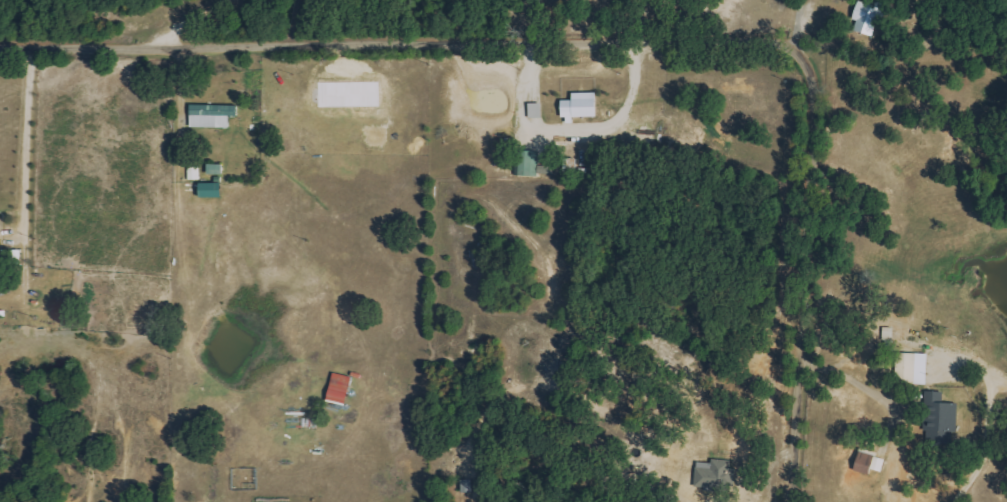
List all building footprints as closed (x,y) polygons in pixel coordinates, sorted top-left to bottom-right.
[(575,118),(600,117),(599,92),(575,93),(575,100),(564,100),(565,123),(575,123),(575,118)] [(543,118),(544,104),(531,103),(530,118),(543,118)] [(192,127),(231,128),(231,116),(239,116),(239,106),(192,105),(192,127)] [(224,164),(210,165),(210,175),(224,174),(224,164)] [(202,198),(225,198),(224,183),(201,184),(202,198)] [(929,385),(929,354),(899,353),(898,385),(929,385)] [(354,378),(336,373),(329,400),(348,405),(354,378)] [(957,436),(959,404),(946,403),(946,392),(927,391),(926,407),(935,407),(933,442),(942,443),(943,435),(957,436)] [(888,457),(863,450),(856,470),(872,475),(874,470),(883,473),(888,457)] [(697,489),(726,490),(726,479),(732,480),(733,461),(713,460),(713,463),(698,462),(697,489)]
